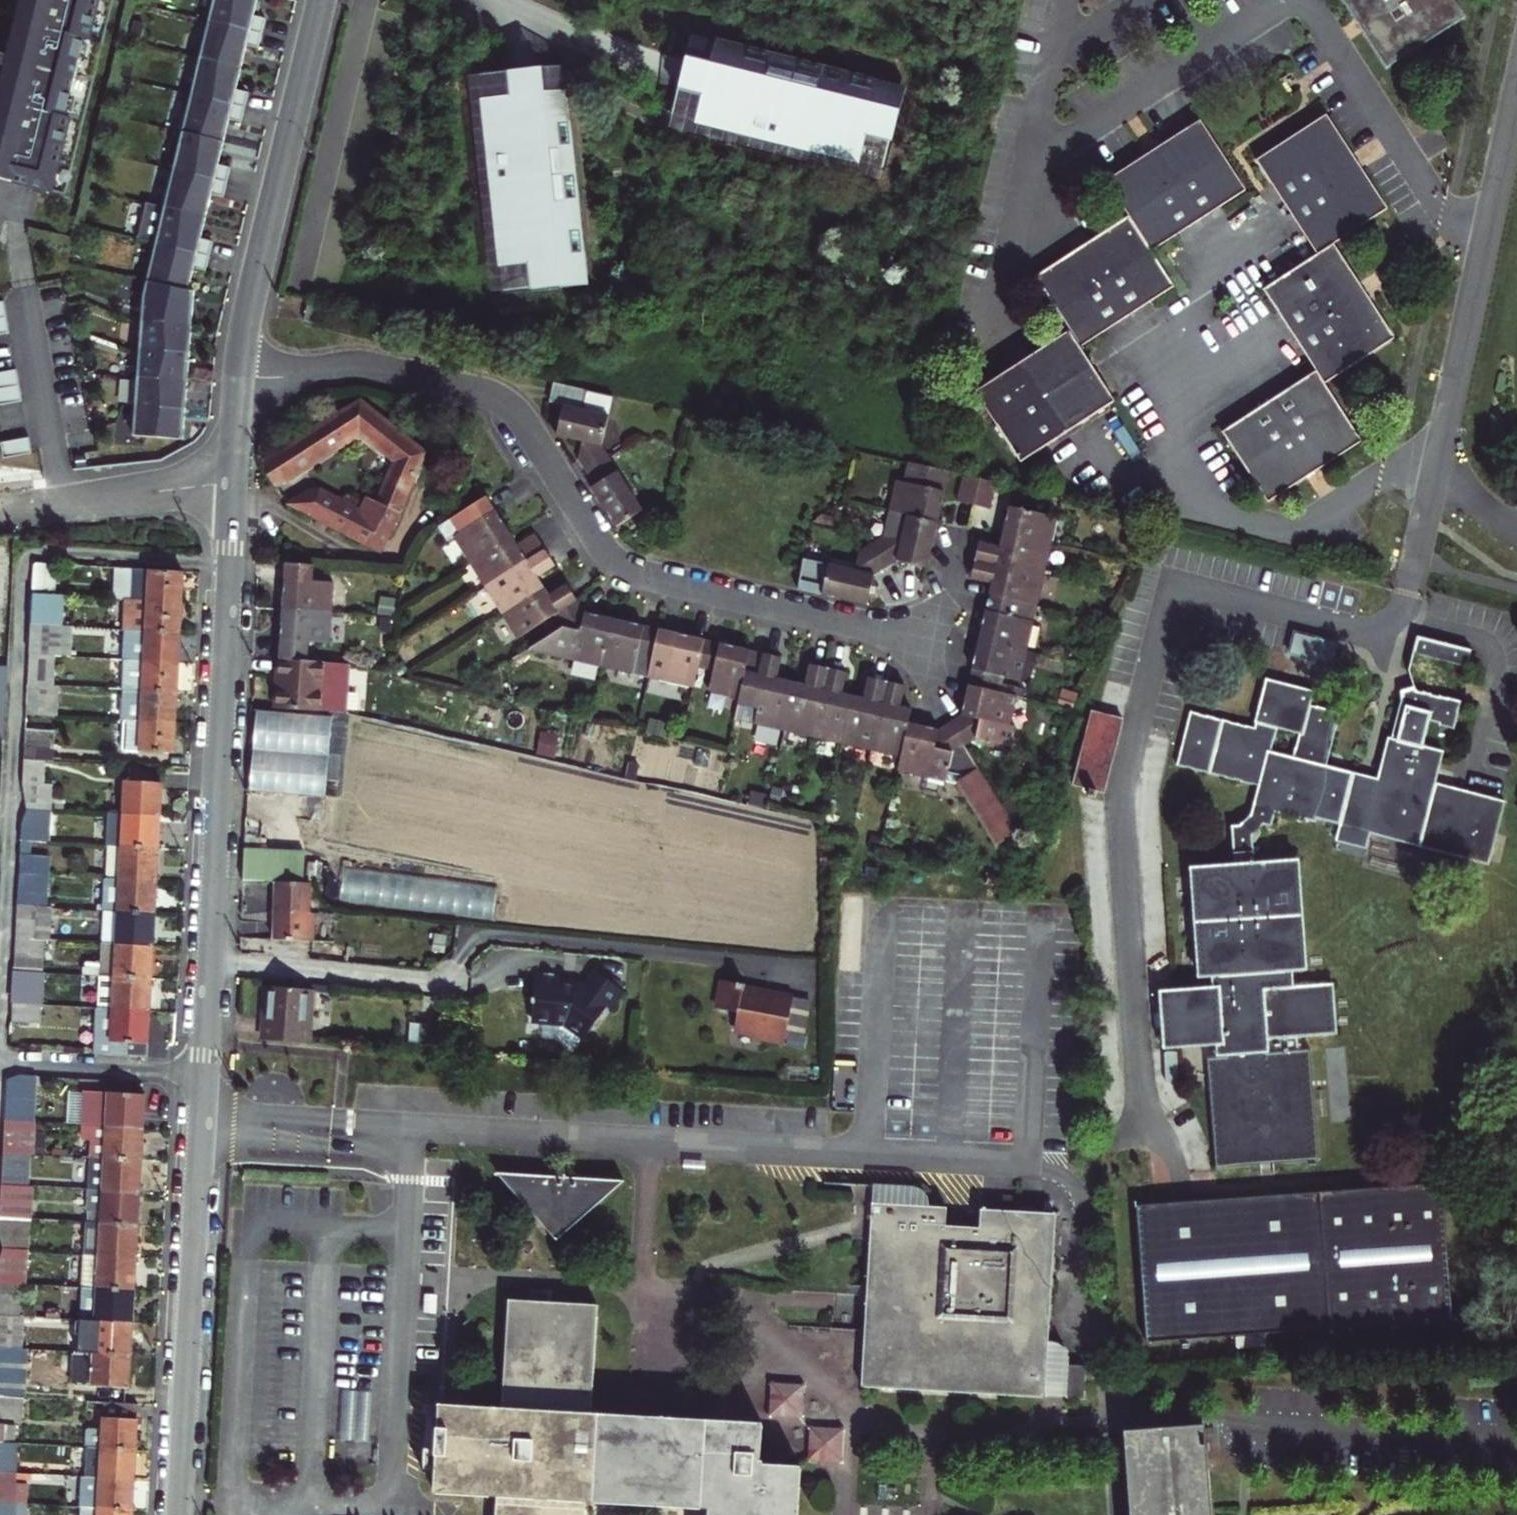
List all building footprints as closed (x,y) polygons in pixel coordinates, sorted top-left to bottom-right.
[(63,192),(110,0),(62,0),(55,27),(16,17),(7,53),(0,51),(0,64),(3,65),(0,78),(0,101),(34,110),(27,138),(0,132),(0,176),(63,192)] [(16,17),(55,27),(62,0),(20,0),(16,17)] [(133,433),(183,436),(184,420),(186,390),(187,365),(189,336),(191,306),(192,288),(186,288),(190,270),(191,266),(203,269),(210,239),(198,236),(201,225),(206,203),(208,192),(221,195),(228,165),(216,162),(218,151),(224,128),(227,117),(239,120),(246,90),(234,87),(236,77),(242,53),(244,43),(257,46),(263,17),(251,14),(254,3),(255,0),(211,0),(140,294),(133,433)] [(1455,0),(1346,0),(1359,20),(1365,29),(1391,69),(1467,19),(1455,0)] [(1356,36),(1365,29),(1359,20),(1350,27),(1356,36)] [(693,37),(687,59),(713,66),(719,43),(693,37)] [(882,174),(903,91),(719,43),(713,66),(687,59),(679,90),(705,97),(698,123),(882,174)] [(562,67),(540,70),(543,96),(566,94),(562,67)] [(505,293),(589,283),(566,94),(543,96),(540,70),(508,74),(511,100),(484,104),(505,293)] [(481,77),(484,104),(511,100),(508,74),(481,77)] [(672,116),(698,123),(705,97),(679,90),(672,116)] [(0,101),(0,132),(27,138),(34,110),(0,101)] [(1429,110),(1421,115),(1431,130),(1439,125),(1429,110)] [(1319,256),(1336,246),(1391,211),(1363,167),(1330,116),(1258,162),(1319,256)] [(1128,220),(1149,253),(1245,192),(1199,122),(1104,184),(1128,220)] [(1077,352),(1081,350),(1174,291),(1149,253),(1128,220),(1031,281),(1066,336),(1077,352)] [(1396,340),(1362,286),(1338,248),(1336,246),(1319,256),(1265,291),(1318,371),(1315,373),(1323,385),(1326,383),(1327,384),(1396,340)] [(1019,466),(1113,405),(1077,352),(1066,336),(975,395),(1019,466)] [(20,397),(14,366),(0,369),(0,401),(20,397)] [(1323,385),(1315,373),(1223,433),(1269,504),(1365,441),(1327,384),(1326,383),(1323,385)] [(565,405),(558,436),(584,442),(579,461),(587,473),(611,458),(603,446),(614,398),(555,384),(550,402),(565,405)] [(359,403),(266,463),(280,485),(363,433),(399,461),(381,506),(369,500),(363,512),(319,490),(312,490),(290,504),(381,551),(403,509),(426,455),(359,403)] [(30,450),(27,434),(0,439),(0,451),(1,455),(30,450)] [(643,512),(611,458),(587,473),(596,487),(592,489),(617,529),(643,512)] [(899,482),(892,512),(909,516),(939,523),(946,492),(950,473),(910,463),(905,483),(899,482)] [(960,503),(975,506),(981,480),(966,476),(960,503)] [(981,480),(975,506),(990,510),(996,484),(981,480)] [(456,537),(472,563),(513,537),(488,498),(440,528),(449,541),(456,537)] [(1011,507),(1004,537),(1052,548),(1059,518),(1011,507)] [(886,538),(903,542),(909,516),(892,512),(886,538)] [(929,568),(939,523),(909,516),(903,542),(886,538),(873,546),(887,568),(898,561),(929,568)] [(513,537),(472,563),(488,588),(547,551),(537,535),(519,547),(513,537)] [(1052,548),(1004,537),(1001,548),(981,543),(976,561),(1045,577),(1052,548)] [(0,541),(0,704),(3,705),(6,662),(2,662),(9,542),(0,541)] [(876,576),(887,568),(873,546),(859,555),(855,571),(831,565),(830,570),(824,596),(869,606),(876,576)] [(557,567),(547,551),(488,588),(504,613),(545,588),(539,578),(557,567)] [(31,561),(30,590),(54,592),(55,562),(31,561)] [(993,584),(991,596),(1037,606),(1039,607),(1045,577),(976,561),(972,579),(993,584)] [(288,565),(285,611),(333,614),(335,584),(316,583),(317,567),(288,565)] [(799,590),(824,596),(830,570),(805,565),(799,590)] [(137,587),(136,598),(181,601),(183,570),(127,567),(126,586),(137,587)] [(545,588),(504,613),(520,639),(556,616),(579,602),(569,586),(551,598),(545,588)] [(28,622),(61,624),(62,593),(54,592),(30,590),(28,622)] [(991,596),(980,641),(1028,652),(1035,622),(1034,622),(1037,606),(991,596)] [(123,628),(180,631),(181,601),(136,598),(125,597),(123,628)] [(528,651),(575,662),(605,669),(616,620),(586,614),(579,602),(556,616),(564,629),(528,651)] [(281,661),(309,663),(310,644),(331,645),(333,614),(285,611),(281,661)] [(616,620),(605,669),(635,675),(639,654),(654,657),(660,631),(616,620)] [(70,625),(61,624),(28,622),(27,651),(54,652),(69,653),(70,625)] [(123,628),(122,657),(178,660),(180,631),(123,628)] [(706,641),(660,631),(654,657),(669,660),(665,682),(695,689),(700,667),(706,641)] [(1294,636),(1290,657),(1335,666),(1340,646),(1294,636)] [(1473,651),(1420,637),(1416,654),(1469,667),(1473,651)] [(706,641),(700,667),(713,670),(708,692),(741,700),(752,652),(706,641)] [(1028,652),(980,641),(970,686),(996,692),(1000,677),(1021,681),(1028,652)] [(53,683),(54,652),(27,651),(25,682),(53,683)] [(779,658),(752,652),(741,700),(736,720),(786,731),(796,684),(774,679),(779,658)] [(178,660),(122,657),(120,688),(124,688),(177,691),(178,660)] [(277,710),(323,712),(326,664),(309,663),(281,661),(277,710)] [(796,684),(786,731),(815,737),(830,669),(812,665),(807,686),(796,684)] [(848,673),(830,669),(815,737),(844,744),(854,697),(843,694),(848,673)] [(865,699),(854,697),(844,744),(873,751),(888,682),(870,678),(865,699)] [(1504,800),(1484,795),(1437,783),(1445,751),(1425,746),(1431,721),(1441,724),(1441,726),(1456,729),(1463,702),(1448,698),(1448,700),(1419,693),(1417,687),(1403,691),(1405,697),(1394,738),(1390,737),(1379,779),(1328,766),(1341,712),(1312,705),(1315,691),(1268,679),(1257,722),(1259,722),(1257,729),(1192,712),(1179,765),(1260,785),(1253,815),(1242,827),(1233,827),(1237,864),(1191,867),(1200,978),(1213,978),(1213,987),(1160,991),(1165,1050),(1218,1045),(1218,1056),(1209,1057),(1218,1144),(1219,1165),(1318,1157),(1310,1049),(1300,1049),(1300,1036),(1340,1033),(1335,983),(1295,986),(1295,970),(1309,970),(1301,859),(1257,862),(1254,836),(1265,824),(1274,827),(1277,813),(1317,823),(1318,819),(1343,825),(1338,841),(1368,848),(1372,834),(1489,863),(1504,800)] [(56,715),(57,683),(53,683),(25,682),(24,713),(56,715)] [(888,682),(873,751),(903,757),(910,724),(913,710),(901,707),(906,687),(888,682)] [(659,685),(657,697),(686,702),(688,691),(659,685)] [(952,723),(964,743),(965,745),(977,737),(1013,747),(1018,729),(1011,727),(1018,697),(996,692),(970,686),(963,716),(952,723)] [(175,722),(177,691),(124,688),(123,719),(175,722)] [(277,710),(253,708),(249,787),(325,790),(329,713),(323,712),(277,710)] [(1098,791),(1106,793),(1125,719),(1093,711),(1074,784),(1091,789),(1089,796),(1096,797),(1098,791)] [(175,722),(123,719),(121,748),(174,751),(175,722)] [(941,731),(910,724),(903,757),(899,772),(949,783),(950,781),(959,783),(998,845),(1020,831),(965,745),(964,743),(952,723),(941,731)] [(24,726),(22,758),(43,760),(52,760),(54,728),(24,726)] [(42,784),(43,760),(22,758),(21,782),(42,784)] [(122,779),(120,813),(160,816),(162,782),(122,779)] [(50,808),(51,788),(21,787),(25,806),(50,808)] [(50,808),(25,806),(19,823),(18,838),(30,839),(30,825),(49,826),(50,808)] [(808,868),(815,835),(695,811),(688,844),(808,868)] [(108,812),(106,844),(158,848),(160,816),(120,813),(108,812)] [(18,838),(17,864),(23,873),(47,874),(48,854),(30,853),(30,839),(18,838)] [(104,878),(156,881),(158,848),(106,844),(104,878)] [(308,847),(246,846),(245,878),(276,878),(308,879),(308,847)] [(16,884),(15,905),(52,907),(53,903),(45,903),(47,874),(23,873),(16,884)] [(341,909),(495,919),(497,885),(343,875),(341,909)] [(104,878),(102,910),(155,913),(156,881),(104,878)] [(308,879),(276,878),(275,937),(316,938),(317,910),(312,910),(313,879),(308,879)] [(20,937),(44,939),(44,921),(51,922),(52,907),(15,905),(14,928),(20,937)] [(102,910),(100,942),(153,946),(155,913),(102,910)] [(44,939),(20,937),(13,950),(12,969),(28,970),(34,971),(35,957),(43,958),(44,939)] [(98,975),(151,978),(153,946),(100,942),(99,961),(86,960),(85,966),(82,966),(81,974),(98,975)] [(12,969),(11,992),(17,1003),(40,1005),(41,984),(28,983),(28,970),(12,969)] [(566,1021),(587,1035),(607,1005),(612,1008),(625,988),(596,969),(582,990),(577,986),(559,985),(560,973),(537,971),(535,997),(533,997),(533,1002),(535,1002),(533,1018),(566,1021)] [(98,975),(96,1008),(149,1011),(151,978),(98,975)] [(734,1027),(757,1031),(760,1036),(763,1042),(784,1044),(794,995),(766,989),(765,992),(745,988),(746,983),(723,979),(718,1001),(722,1007),(737,1010),(734,1027)] [(269,1041),(309,1044),(313,990),(269,987),(268,1002),(272,1002),(269,1041)] [(40,1005),(17,1003),(10,1011),(10,1021),(39,1022),(40,1005)] [(147,1054),(149,1011),(96,1008),(94,1051),(147,1054)] [(438,1026),(412,1024),(411,1049),(436,1052),(438,1026)] [(144,1093),(97,1090),(96,1104),(81,1103),(80,1123),(82,1123),(142,1125),(144,1093)] [(81,1090),(81,1103),(96,1104),(97,1090),(81,1090)] [(34,1096),(5,1095),(3,1119),(32,1120),(33,1120),(34,1096)] [(32,1120),(3,1119),(1,1151),(30,1153),(32,1120)] [(142,1125),(82,1123),(81,1138),(89,1139),(88,1156),(140,1159),(142,1125)] [(1,1151),(0,1178),(0,1184),(28,1186),(30,1153),(1,1151)] [(139,1192),(140,1159),(88,1156),(86,1189),(139,1192)] [(623,1180),(498,1172),(557,1240),(623,1180)] [(1443,1182),(1138,1204),(1148,1340),(1453,1317),(1443,1182)] [(0,1184),(0,1216),(27,1218),(28,1186),(0,1184)] [(139,1192),(86,1189),(84,1221),(137,1224),(139,1192)] [(874,1345),(866,1345),(864,1385),(1045,1396),(1056,1213),(982,1209),(981,1227),(980,1244),(945,1242),(946,1225),(947,1207),(874,1203),(867,1328),(875,1328),(874,1345)] [(2,1248),(25,1250),(27,1218),(0,1216),(0,1242),(2,1248)] [(135,1256),(137,1224),(84,1221),(83,1253),(135,1256)] [(980,1244),(981,1227),(946,1225),(945,1242),(980,1244)] [(2,1248),(0,1255),(0,1281),(23,1283),(25,1250),(2,1248)] [(135,1256),(83,1253),(81,1286),(95,1287),(133,1289),(135,1256)] [(22,1316),(23,1283),(0,1281),(0,1315),(22,1316)] [(79,1319),(93,1320),(95,1287),(81,1286),(79,1319)] [(131,1322),(133,1289),(95,1287),(93,1320),(131,1322)] [(799,1512),(801,1465),(764,1462),(764,1460),(761,1459),(763,1422),(592,1412),(598,1306),(510,1299),(504,1407),(441,1403),(435,1492),(498,1496),(497,1514),(586,1514),(587,1501),(710,1508),(709,1514),(798,1514),(799,1512)] [(0,1315),(0,1347),(20,1348),(22,1316),(0,1315)] [(77,1351),(130,1354),(131,1322),(93,1320),(79,1319),(77,1351)] [(875,1328),(867,1328),(866,1345),(874,1345),(875,1328)] [(0,1347),(0,1396),(23,1397),(26,1348),(20,1348),(0,1347)] [(128,1387),(130,1354),(77,1351),(70,1351),(69,1384),(128,1387)] [(1084,1398),(1086,1365),(1068,1364),(1066,1397),(1084,1398)] [(802,1382),(773,1380),(769,1383),(768,1414),(770,1416),(801,1417),(803,1416),(805,1386),(802,1382)] [(0,1396),(0,1413),(21,1415),(23,1397),(0,1396)] [(88,1447),(135,1450),(138,1404),(102,1402),(100,1429),(84,1428),(83,1446),(88,1447)] [(13,1442),(15,1424),(0,1423),(0,1441),(13,1442)] [(843,1426),(813,1425),(810,1428),(808,1458),(810,1460),(840,1462),(843,1459),(845,1430),(843,1426)] [(1205,1426),(1157,1430),(1158,1447),(1128,1449),(1133,1514),(1212,1514),(1205,1426)] [(1157,1430),(1126,1432),(1128,1449),(1158,1447),(1157,1430)] [(15,1472),(17,1442),(13,1442),(0,1441),(0,1471),(15,1472)] [(88,1447),(87,1477),(133,1480),(135,1450),(88,1447)] [(85,1507),(132,1510),(133,1480),(87,1477),(85,1507)] [(26,1503),(27,1482),(0,1480),(0,1502),(26,1503)] [(26,1503),(0,1502),(0,1514),(25,1514),(26,1503)] [(85,1514),(131,1514),(132,1510),(85,1507),(85,1514)]
